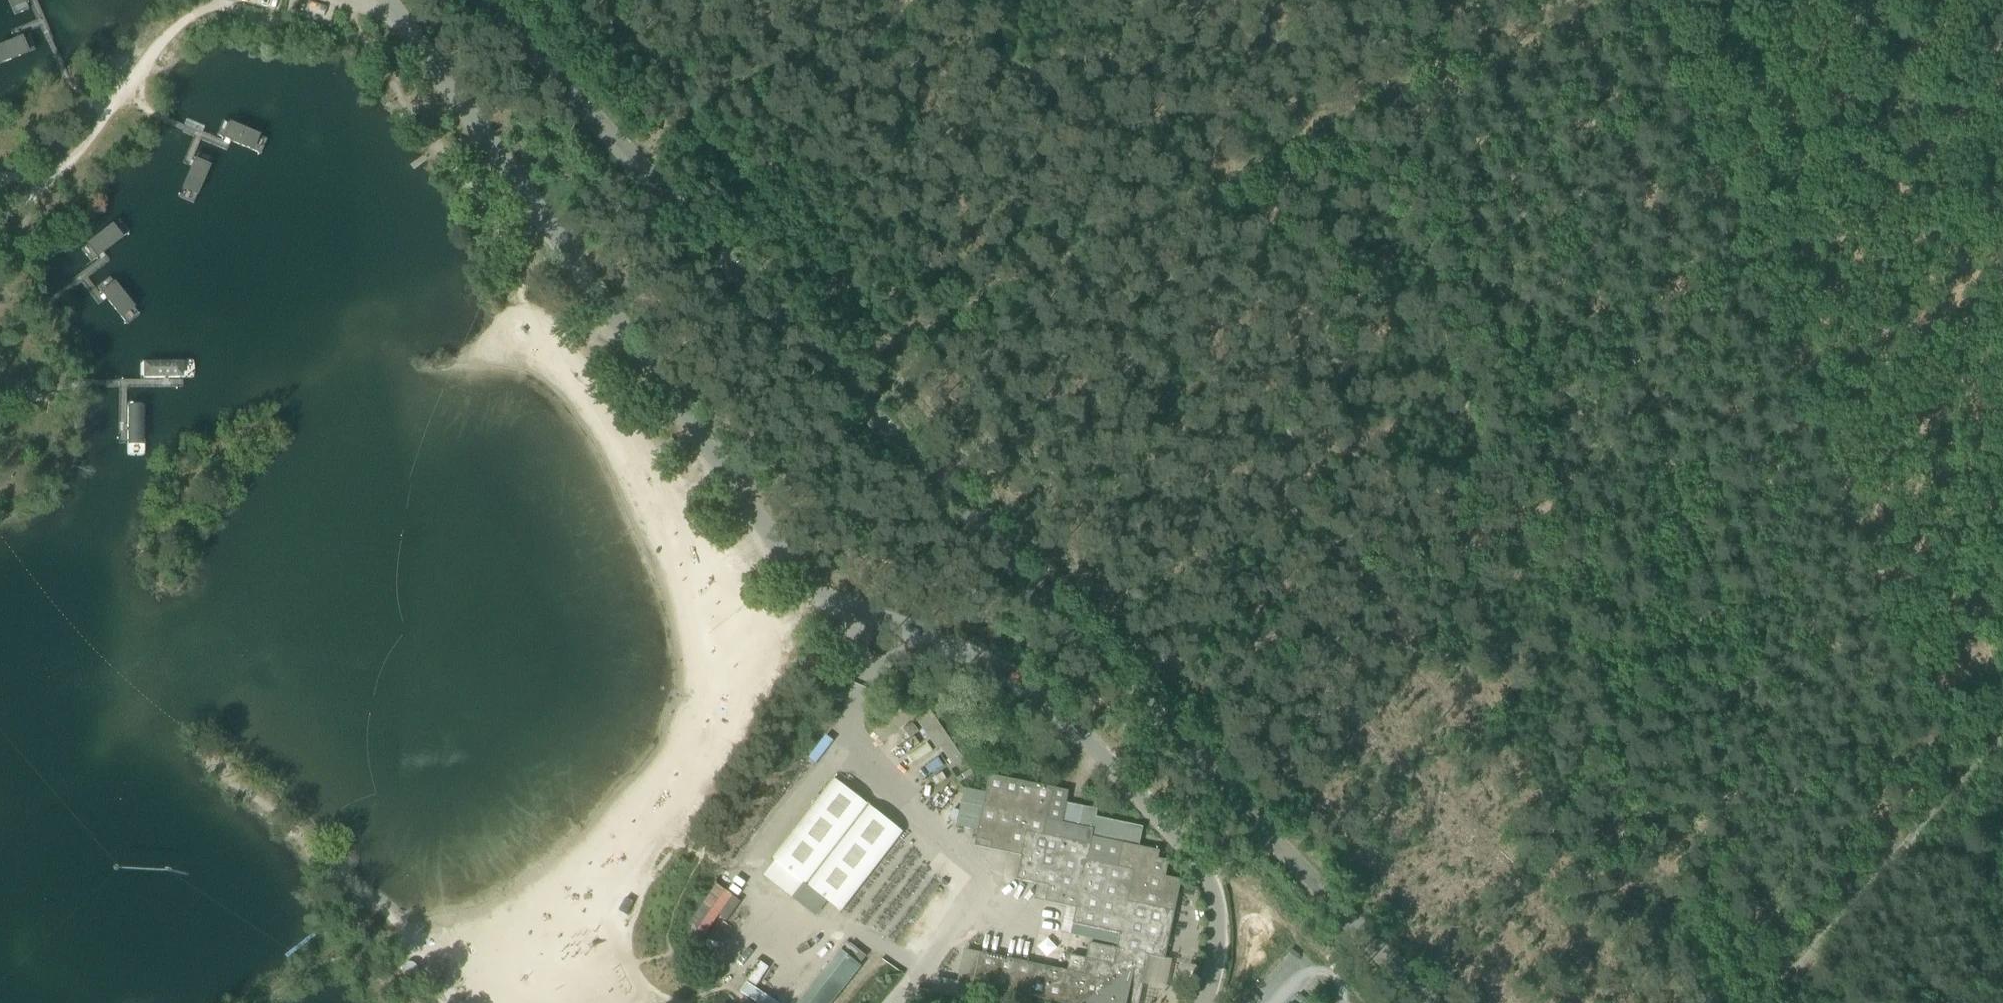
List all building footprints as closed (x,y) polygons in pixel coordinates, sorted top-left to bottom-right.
[(11,22),(30,14),(25,0),(2,0),(11,22)] [(0,47),(0,69),(35,56),(28,36),(17,40),(0,47)] [(266,140),(223,122),(216,138),(226,142),(259,157),(266,140)] [(215,160),(197,152),(192,164),(177,197),(194,205),(215,160)] [(128,237),(117,222),(83,248),(94,262),(101,257),(128,237)] [(108,276),(94,286),(104,299),(124,327),(138,316),(108,276)] [(171,380),(195,380),(195,364),(140,363),(140,379),(171,380)] [(145,404),(126,404),(126,429),(125,458),(145,458),(145,404)] [(904,729),(910,737),(919,731),(913,723),(904,729)] [(1154,990),(1165,992),(1171,960),(1166,959),(1182,880),(1166,877),(1170,861),(1159,859),(1161,851),(1139,846),(1143,827),(1096,817),(1098,809),(1067,803),(1069,791),(990,775),(986,792),(962,787),(954,826),(978,831),(977,839),(1024,848),(1017,880),(1049,886),(1046,902),(1077,908),(1071,935),(1119,944),(1118,948),(1090,943),(1087,958),(1071,955),(1068,970),(980,952),(973,985),(1060,1002),(1151,1002),(1154,990)] [(772,859),(841,912),(902,832),(834,779),(772,859)] [(1041,924),(1056,926),(1058,911),(1043,909),(1041,924)] [(774,948),(758,966),(750,959),(742,967),(777,999),(786,989),(767,972),(782,955),(774,948)] [(821,973),(842,990),(861,967),(840,949),(821,973)] [(800,1002),(826,1002),(808,991),(800,1002)]
